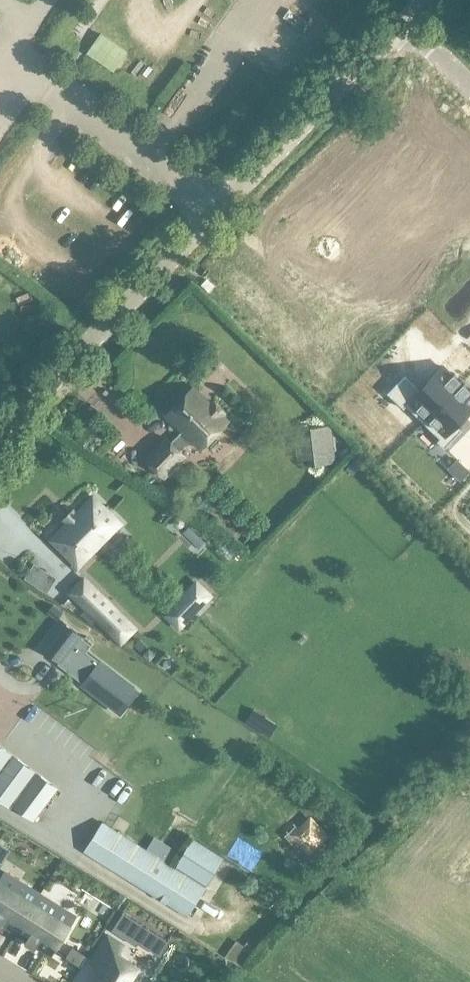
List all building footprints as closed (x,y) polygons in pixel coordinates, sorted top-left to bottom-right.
[(168,10),(158,0),(127,0),(124,3),(133,11),(118,27),(135,44),(168,10)] [(190,7),(196,12),(204,4),(200,0),(197,0),(190,7)] [(204,4),(196,12),(202,18),(210,9),(204,4)] [(151,59),(178,30),(164,16),(169,10),(168,10),(135,44),(151,59)] [(166,74),(194,45),(178,30),(151,59),(166,74)] [(132,51),(92,33),(82,54),(122,73),(132,51)] [(173,96),(174,97),(209,60),(194,45),(166,74),(181,88),(173,96)] [(14,302),(0,288),(0,317),(14,302)] [(407,406),(424,422),(461,384),(443,366),(421,389),(414,383),(397,401),(404,408),(407,406)] [(424,422),(440,438),(437,441),(445,448),(463,430),(456,424),(469,410),(469,393),(461,384),(424,422)] [(167,438),(147,458),(166,477),(186,456),(181,451),(192,440),(201,449),(229,421),(195,387),(167,416),(183,431),(172,443),(167,438)] [(312,427),(317,464),(317,465),(337,463),(333,424),(312,427)] [(469,471),(458,460),(449,468),(461,480),(469,471)] [(52,539),(78,566),(121,523),(94,496),(52,539)] [(86,577),(71,591),(120,641),(135,627),(86,577)] [(189,591),(202,603),(209,596),(196,583),(189,591)] [(63,612),(53,604),(47,611),(58,619),(63,612)] [(63,620),(41,647),(59,661),(58,663),(83,681),(80,684),(115,710),(133,685),(87,650),(91,643),(84,638),(85,637),(63,620)] [(149,648),(144,654),(143,654),(150,661),(156,655),(149,648)] [(11,807),(13,804),(29,816),(34,820),(58,788),(53,784),(0,744),(0,799),(11,807)] [(104,822),(86,850),(189,915),(206,887),(104,822)] [(0,885),(0,936),(3,932),(13,939),(37,903),(3,880),(0,885)] [(37,903),(13,939),(24,946),(21,950),(32,956),(35,952),(48,961),(71,925),(37,903)] [(141,932),(159,944),(165,948),(169,941),(126,913),(114,932),(133,944),(141,932)] [(226,956),(243,969),(259,950),(248,942),(245,946),(237,940),(226,956)] [(160,955),(165,948),(159,944),(155,952),(160,955)] [(96,981),(128,981),(133,975),(112,962),(118,954),(104,945),(87,970),(99,978),(96,981)] [(67,956),(81,966),(88,956),(73,946),(67,956)] [(164,963),(139,947),(126,968),(138,975),(133,981),(152,981),(164,963)]
